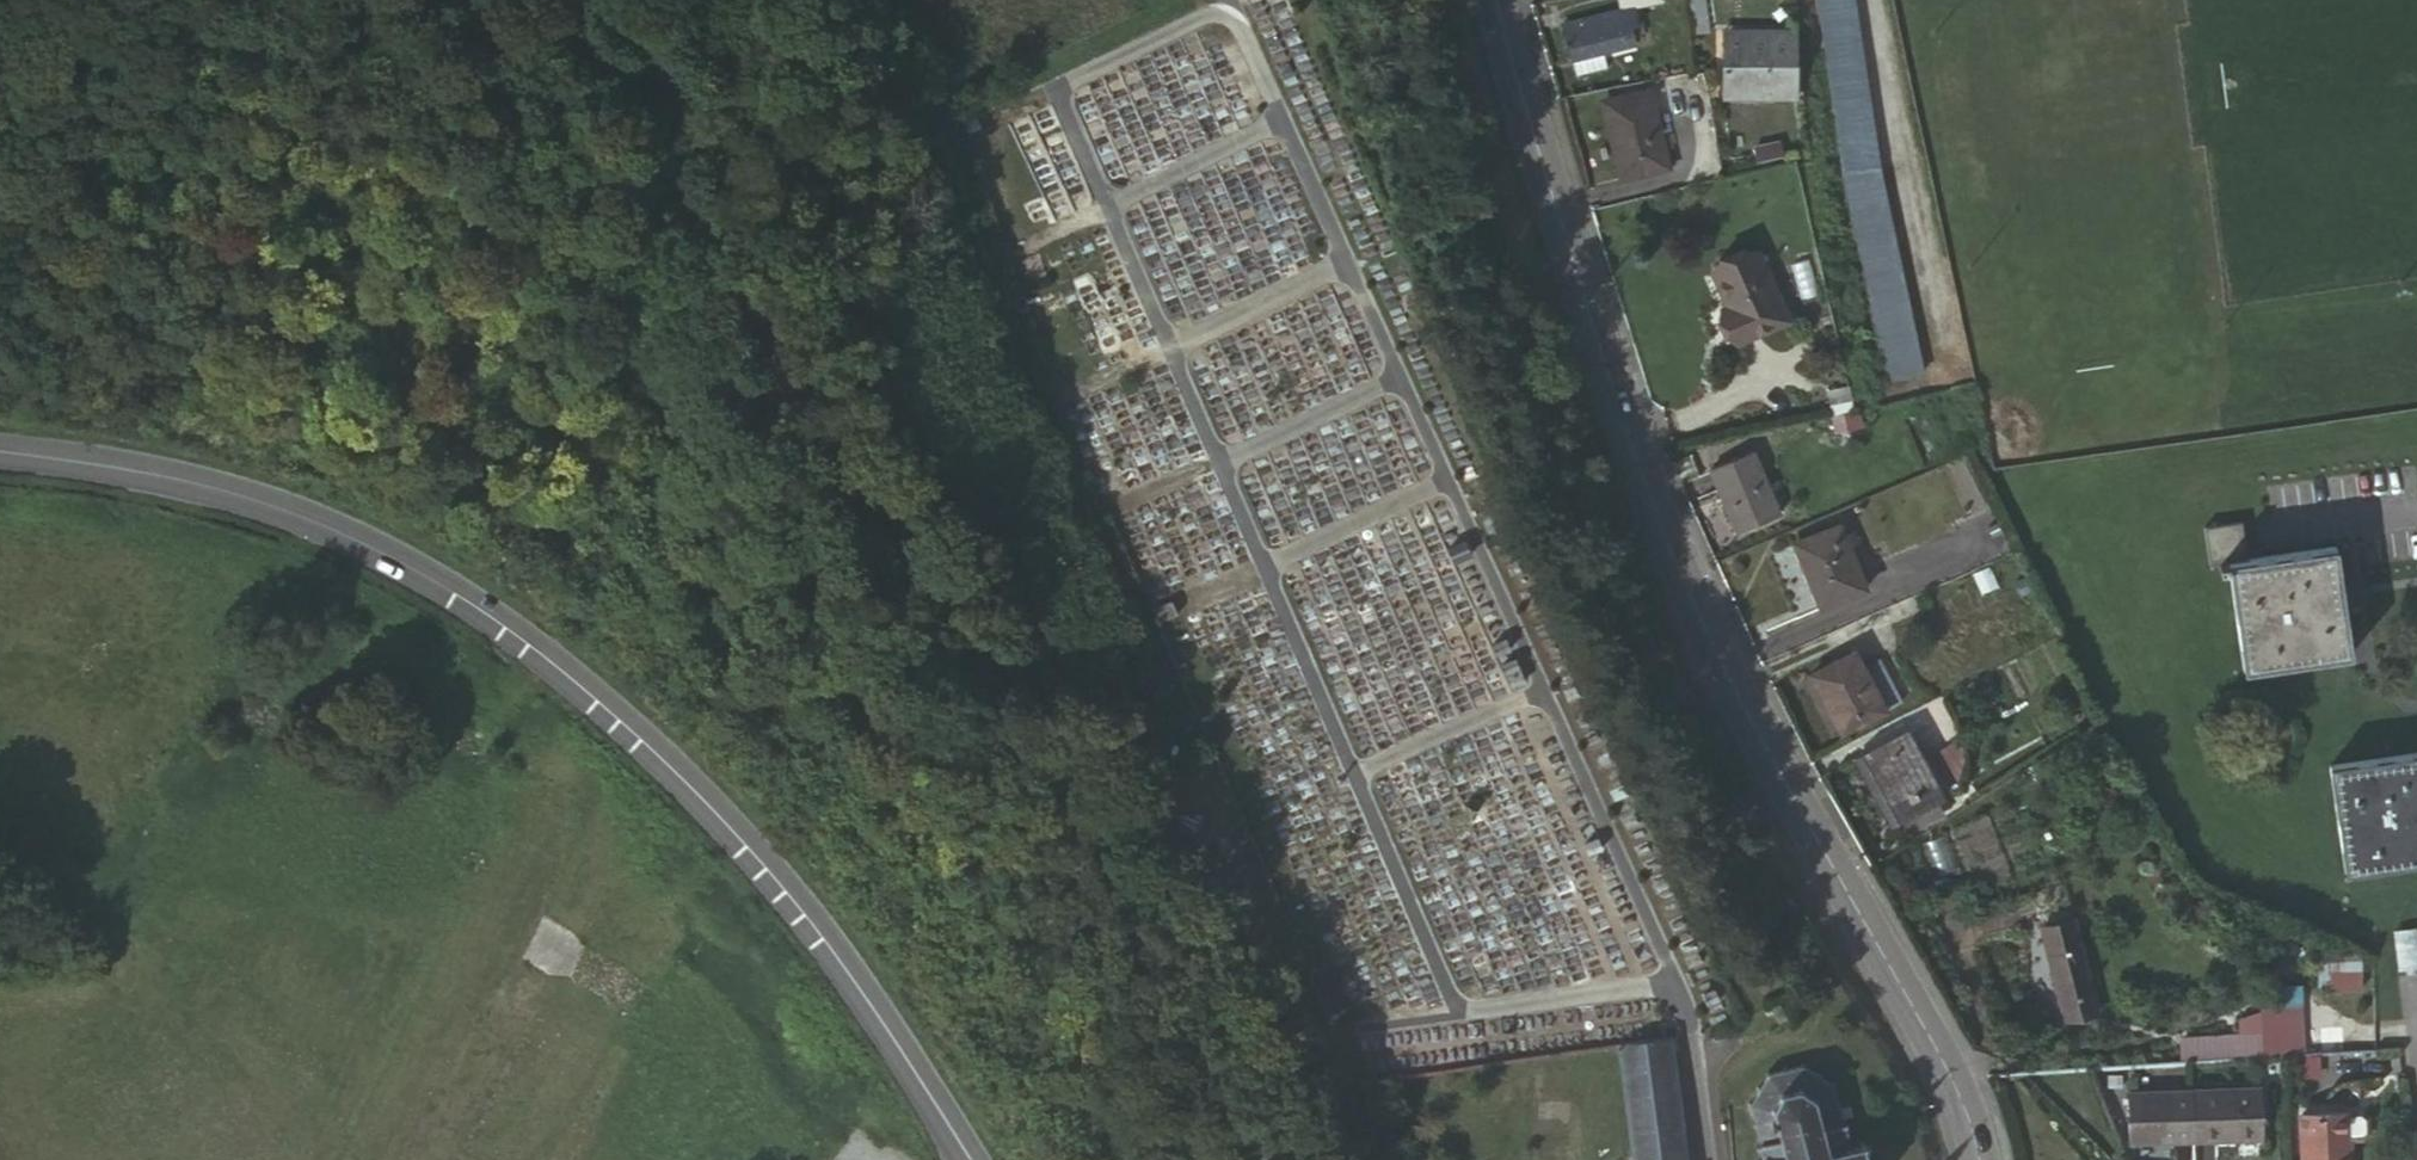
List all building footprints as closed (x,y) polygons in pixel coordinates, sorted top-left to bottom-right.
[(1628,10),(1639,6),(1639,8),(1664,3),(1664,0),(1625,0),(1628,10)] [(1701,35),(1719,32),(1713,0),(1693,0),(1701,35)] [(1885,162),(1885,161),(1862,0),(1825,0),(1847,169),(1885,162)] [(1639,6),(1628,10),(1621,11),(1624,24),(1635,21),(1637,27),(1644,25),(1639,8),(1639,6)] [(1624,24),(1621,11),(1605,15),(1568,26),(1571,37),(1624,24)] [(1635,21),(1624,24),(1630,47),(1641,44),(1637,27),(1635,21)] [(1624,24),(1571,37),(1577,62),(1606,54),(1630,47),(1624,24)] [(1755,39),(1756,27),(1731,26),(1730,38),(1755,39)] [(1775,82),(1775,93),(1801,94),(1803,27),(1756,27),(1755,39),(1754,81),(1775,82)] [(1729,80),(1754,81),(1755,39),(1730,38),(1729,80)] [(1606,54),(1577,62),(1580,76),(1610,67),(1606,54)] [(1728,91),(1775,93),(1775,82),(1754,81),(1729,80),(1728,91)] [(1614,123),(1628,178),(1676,166),(1659,92),(1613,102),(1618,122),(1614,123)] [(1760,147),(1764,163),(1787,157),(1783,142),(1760,147)] [(1886,166),(1885,162),(1847,169),(1847,171),(1849,171),(1886,166)] [(1872,278),(1908,266),(1886,166),(1849,171),(1872,278)] [(1931,374),(1908,266),(1872,278),(1895,382),(1931,374)] [(1715,327),(1762,312),(1757,283),(1708,291),(1715,327)] [(1715,367),(1770,359),(1762,312),(1715,327),(1708,329),(1715,367)] [(1846,415),(1852,414),(1865,411),(1858,386),(1838,390),(1846,415)] [(1846,415),(1818,422),(1819,428),(1854,419),(1852,414),(1846,415)] [(1724,482),(1751,541),(1789,526),(1763,466),(1724,482)] [(2228,554),(2239,659),(2350,648),(2337,542),(2249,551),(2245,514),(2204,518),(2208,556),(2228,554)] [(1804,551),(1832,613),(1876,594),(1849,532),(1804,551)] [(1996,571),(1979,578),(1988,598),(2004,590),(1996,571)] [(1177,596),(1161,604),(1168,621),(1185,613),(1177,596)] [(1892,714),(1871,672),(1862,656),(1819,679),(1849,737),(1892,714)] [(1885,665),(1871,672),(1892,714),(1907,707),(1885,665)] [(1948,797),(1915,735),(1862,762),(1873,782),(1878,780),(1900,821),(1948,797)] [(1956,737),(1935,753),(1954,778),(1975,762),(1956,737)] [(2341,866),(2416,857),(2416,749),(2326,760),(2341,866)] [(2077,924),(2047,933),(2072,1025),(2103,1016),(2077,924)] [(2334,954),(2334,990),(2368,989),(2367,953),(2334,954)] [(1788,1004),(1779,1008),(1786,1021),(1796,1017),(1788,1004)] [(2308,1010),(2254,1013),(2255,1018),(2257,1057),(2288,1055),(2311,1054),(2308,1010)] [(2257,1057),(2255,1018),(2243,1019),(2244,1033),(2186,1038),(2187,1061),(2199,1061),(2257,1057)] [(1678,1038),(1677,1036),(1625,1043),(1642,1159),(1694,1159),(1678,1038)] [(1582,1063),(1581,1055),(1564,1058),(1566,1067),(1582,1063)] [(1875,1148),(1878,1148),(1876,1141),(1871,1142),(1871,1139),(1866,1139),(1867,1144),(1860,1145),(1855,1128),(1858,1127),(1857,1122),(1853,1122),(1853,1120),(1850,1120),(1846,1104),(1850,1104),(1849,1098),(1845,1099),(1841,1086),(1845,1081),(1841,1079),(1839,1082),(1830,1077),(1832,1073),(1827,1071),(1825,1075),(1813,1068),(1814,1062),(1809,1062),(1808,1067),(1797,1069),(1796,1065),(1792,1067),(1792,1070),(1781,1074),(1776,1069),(1773,1072),(1777,1075),(1770,1087),(1766,1085),(1764,1088),(1768,1090),(1762,1101),(1758,1100),(1756,1104),(1761,1107),(1764,1120),(1759,1121),(1760,1126),(1765,1125),(1769,1144),(1765,1145),(1766,1150),(1770,1149),(1773,1159),(1878,1159),(1875,1148)] [(2200,1088),(2201,1139),(2271,1134),(2269,1082),(2200,1087),(2200,1088)] [(2137,1142),(2201,1139),(2200,1088),(2136,1091),(2137,1142)] [(2310,1159),(2357,1159),(2356,1132),(2370,1132),(2374,1127),(2373,1112),(2368,1107),(2309,1111),(2310,1159)]
